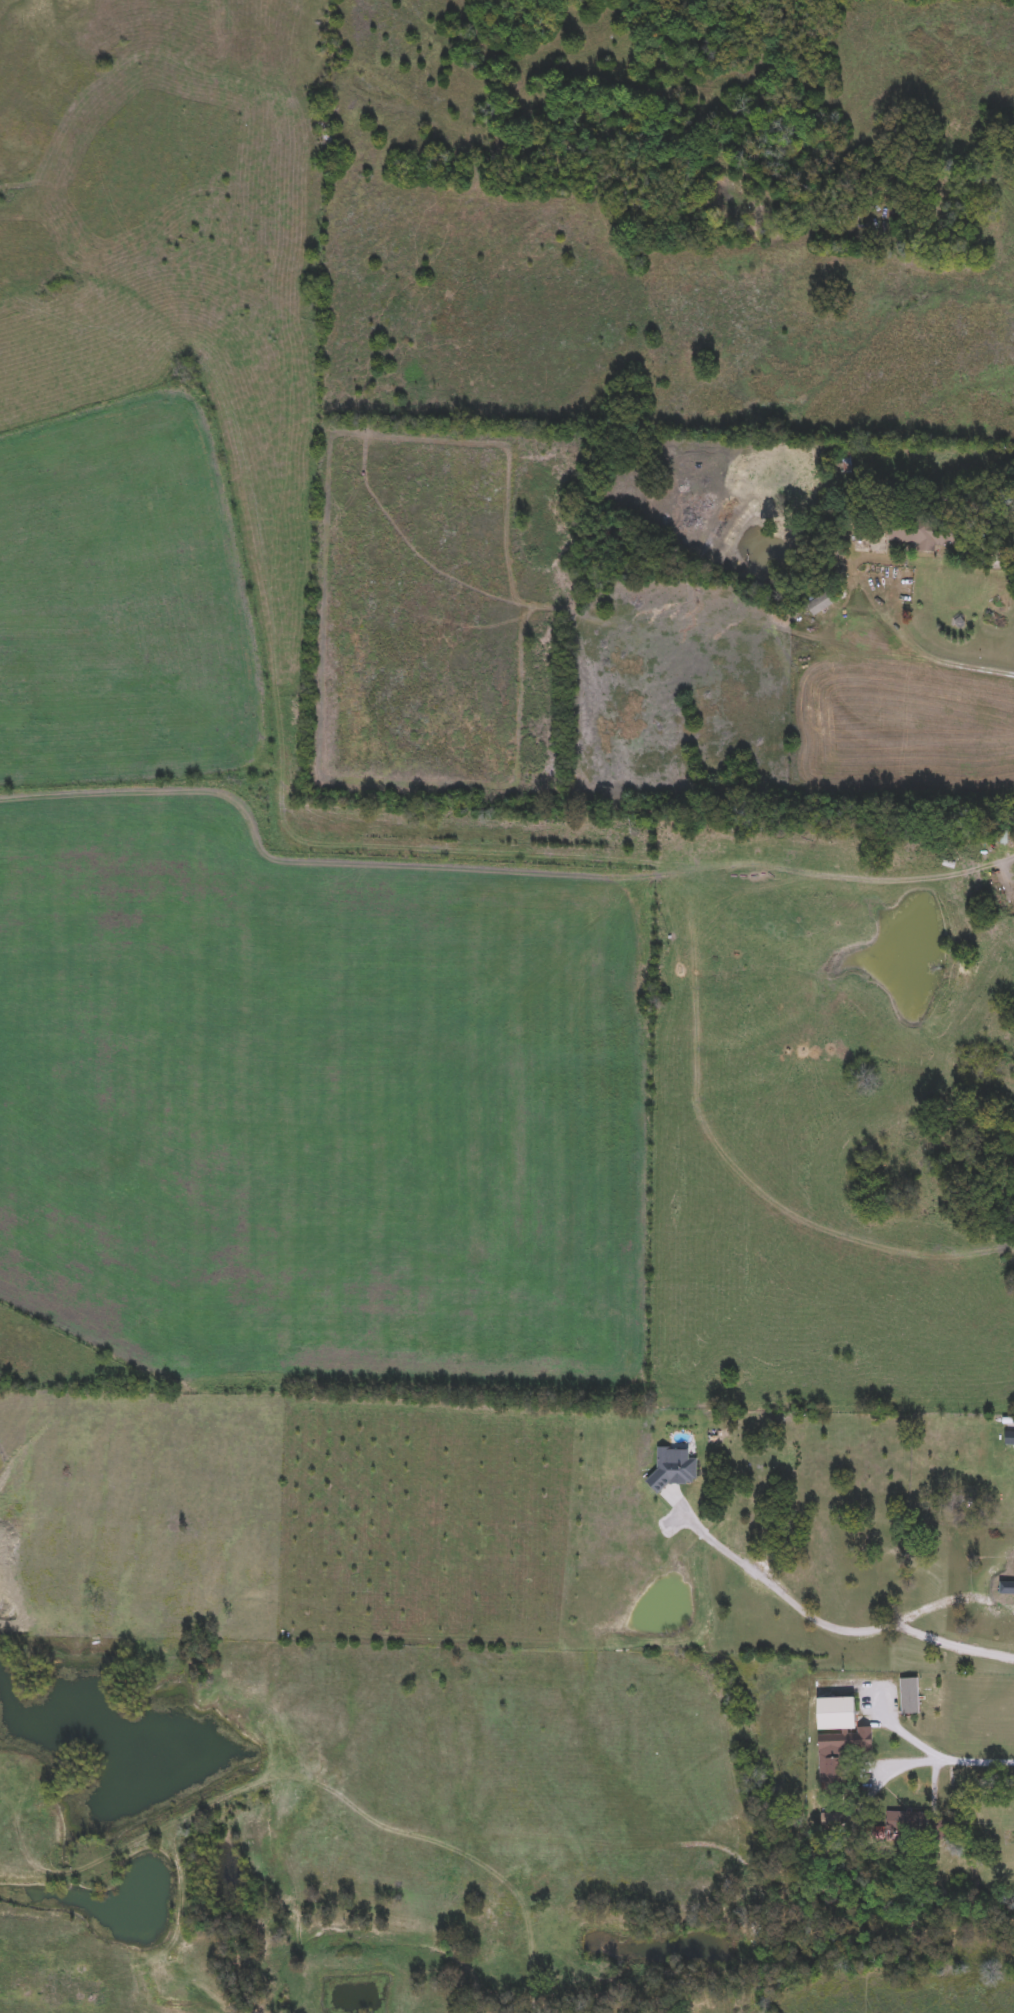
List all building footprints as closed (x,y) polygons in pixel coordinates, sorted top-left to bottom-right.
[(918,544),(889,542),(890,520),(965,525),(964,548),(935,546),(934,553),(917,551),(918,544)] [(806,605),(828,592),(835,604),(813,617),(806,605)] [(818,1698),(856,1697),(856,1727),(872,1727),(872,1750),(846,1751),(846,1784),(819,1785),(818,1732),(819,1732),(818,1698)] [(926,1812),(926,1834),(885,1834),(885,1812),(926,1812)]
